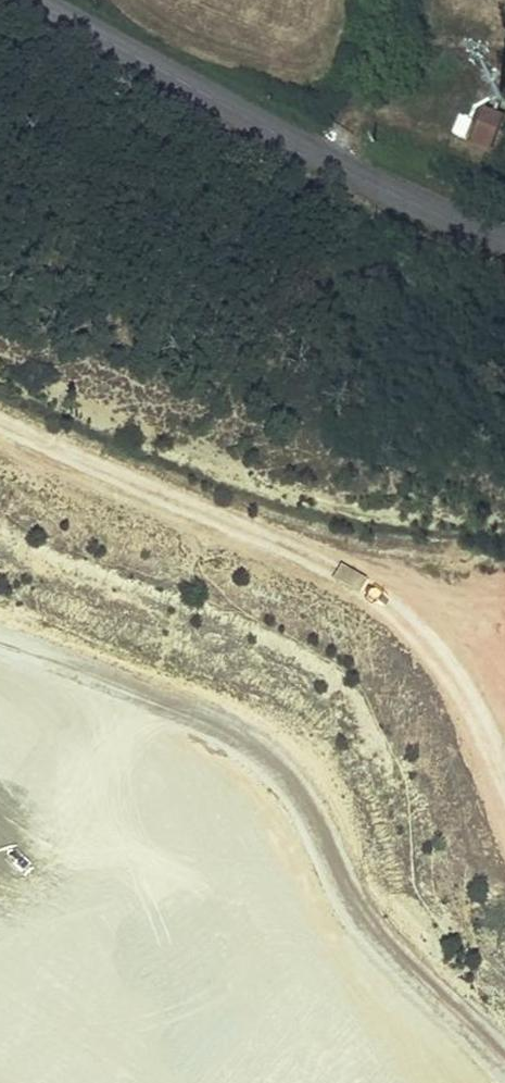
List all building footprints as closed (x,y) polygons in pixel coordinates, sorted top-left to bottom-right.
[(487,112),(476,137),(492,144),(503,118),(487,112)] [(461,117),(454,134),(466,139),(473,122),(461,117)] [(474,143),(490,149),(492,144),(476,137),(474,143)]
